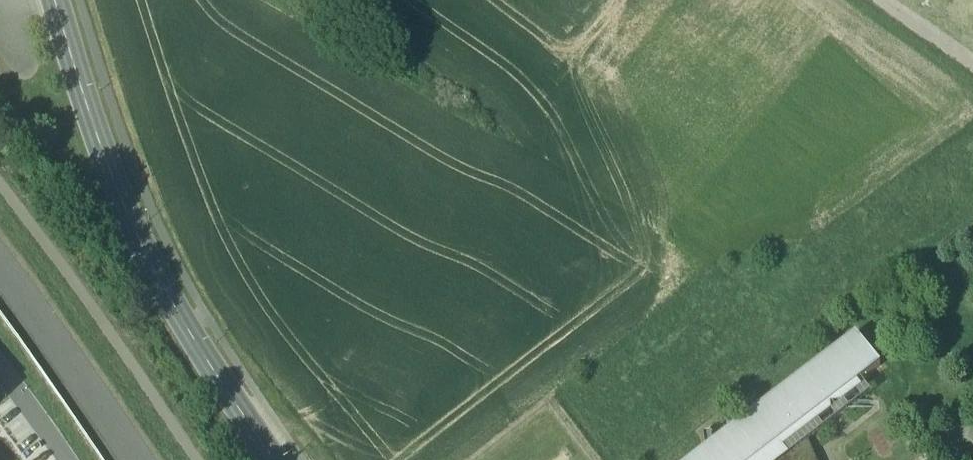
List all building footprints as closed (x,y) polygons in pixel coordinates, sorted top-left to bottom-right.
[(693,459),(815,459),(804,433),(861,389),(857,384),(880,366),(856,334),(693,459)]
